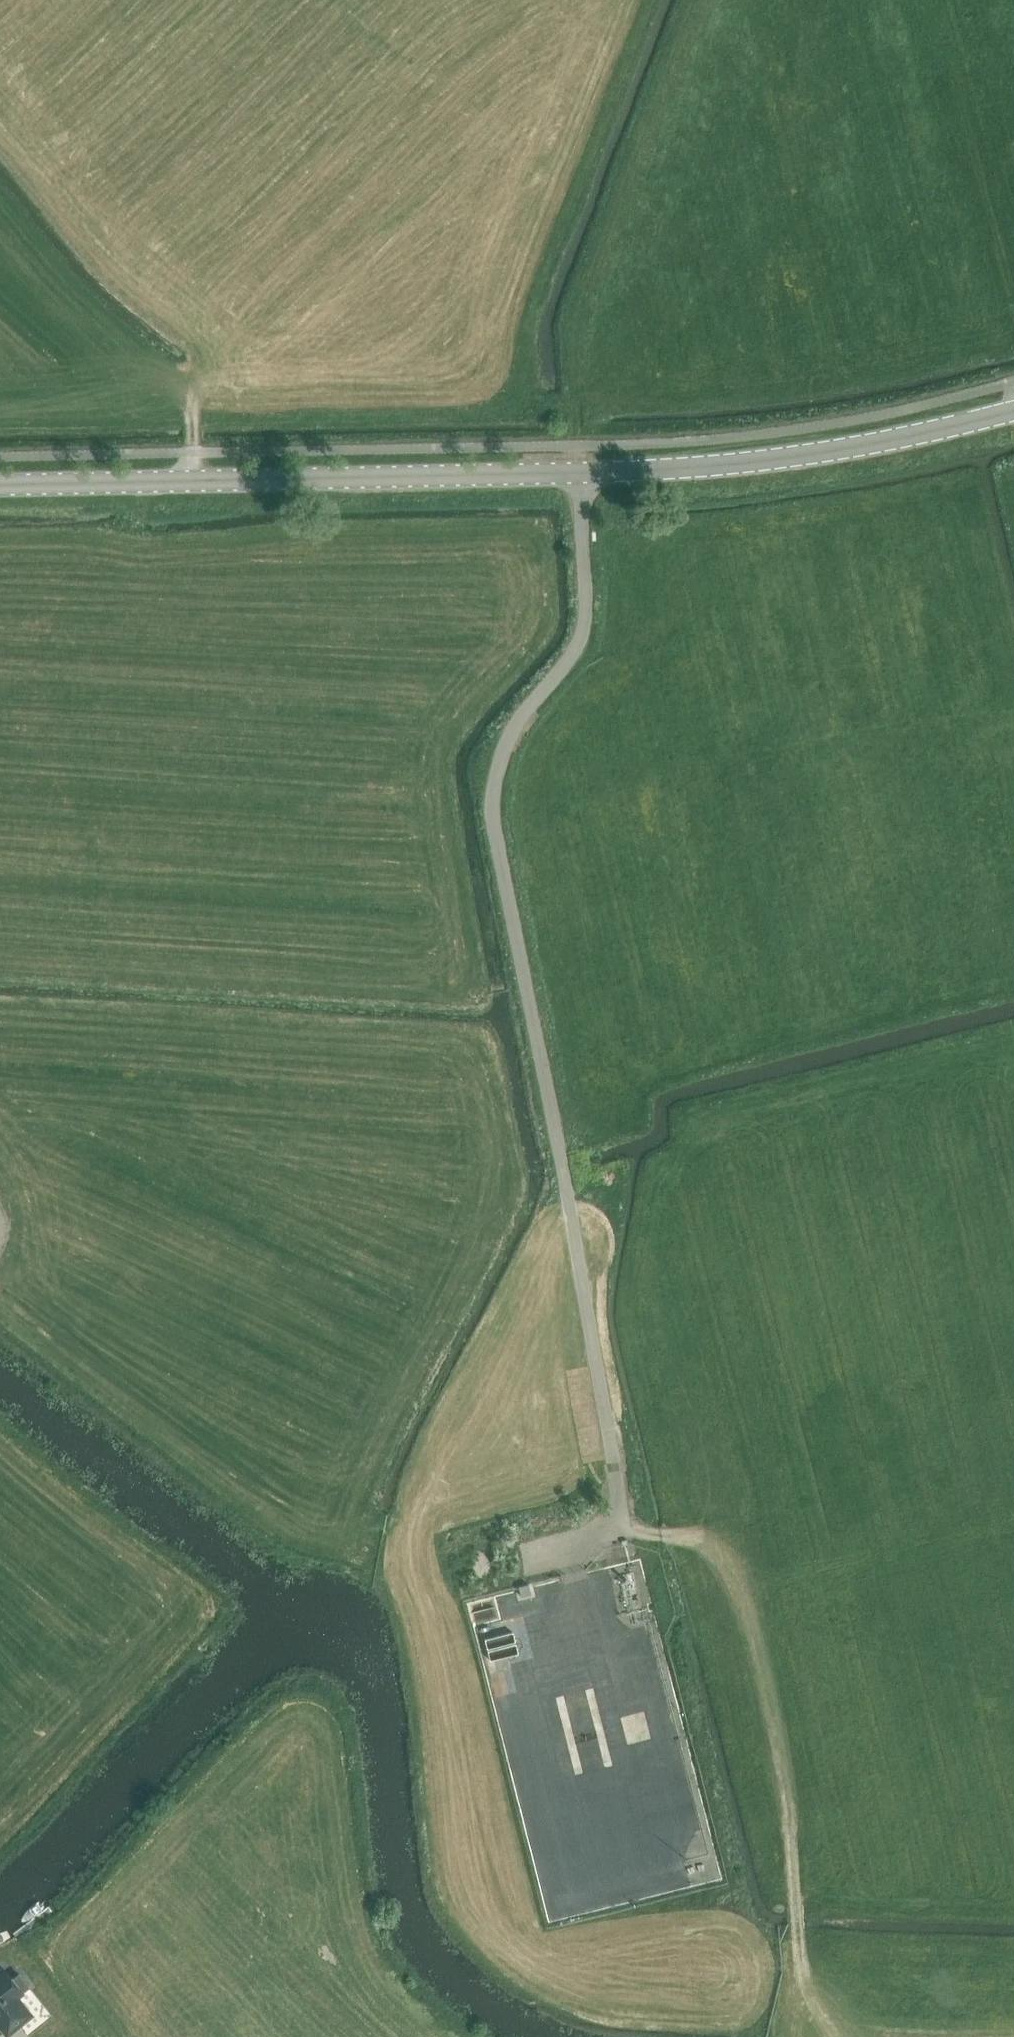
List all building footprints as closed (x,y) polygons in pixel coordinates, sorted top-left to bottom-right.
[(518,1588),(521,1596),(530,1594),(528,1585),(518,1588)] [(596,1704),(569,1700),(565,1724),(592,1729),(596,1704)] [(34,2015),(19,1997),(24,1993),(22,1991),(29,1986),(18,1973),(12,1978),(1,1966),(0,1967),(0,2030),(6,2036),(34,2015)]
